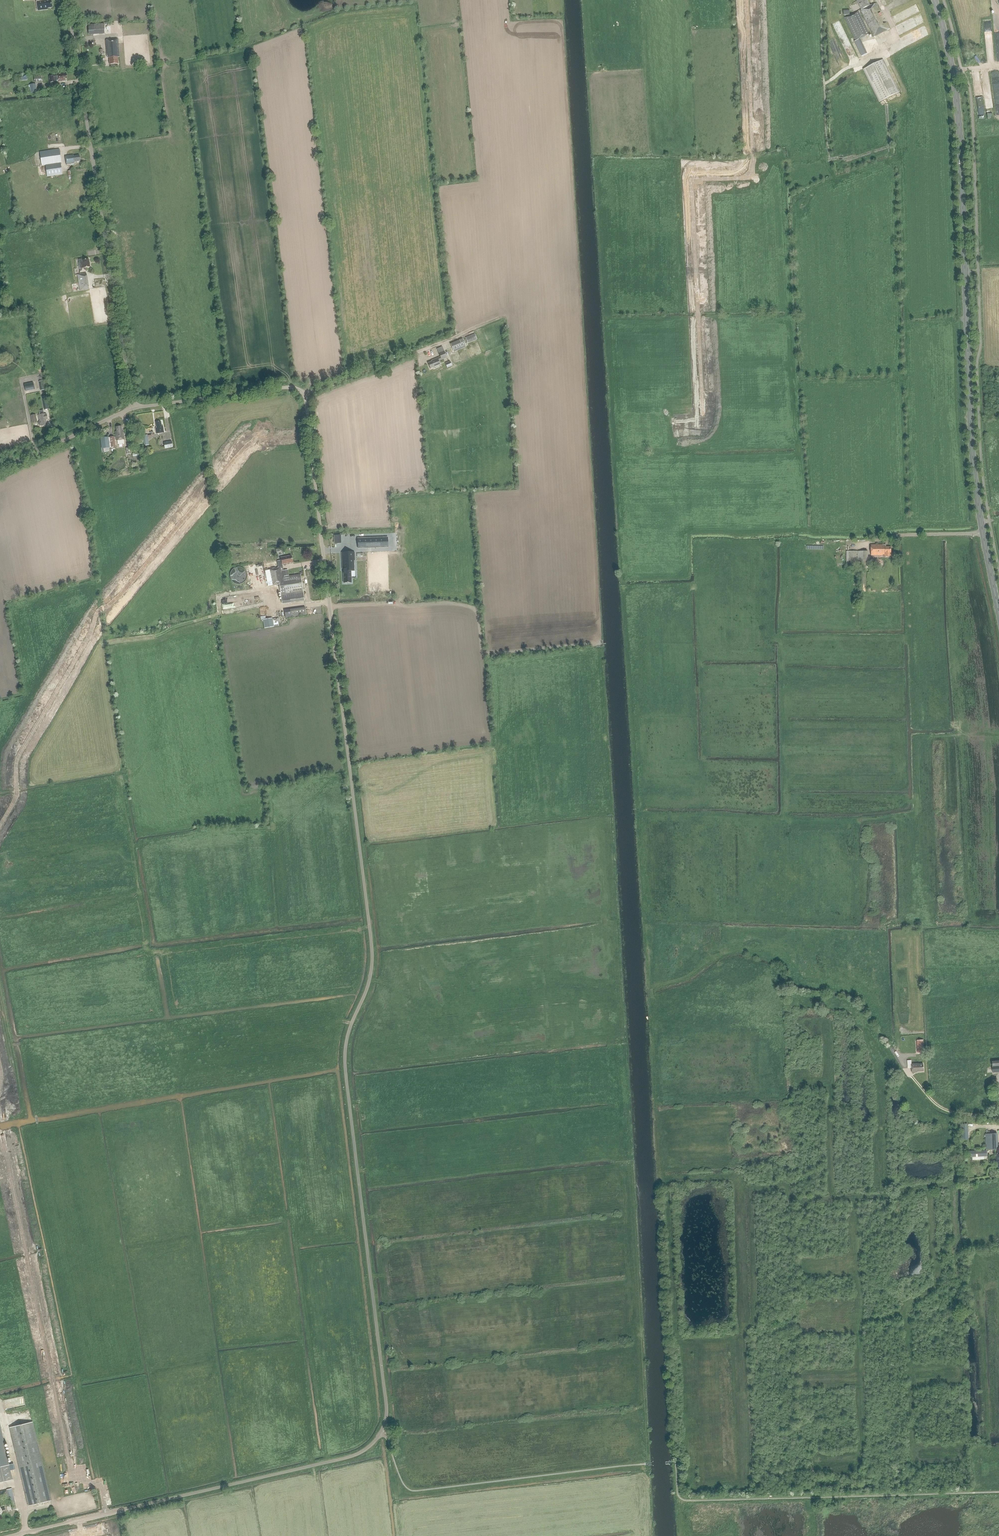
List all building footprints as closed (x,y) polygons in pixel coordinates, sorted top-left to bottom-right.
[(47,0),(38,1),(39,11),(48,9),(48,8),(52,8),(51,1),(47,1),(47,0)] [(870,6),(867,1),(866,0),(857,0),(858,1),(857,1),(861,10),(870,6)] [(849,38),(842,23),(836,26),(842,41),(849,38)] [(118,57),(119,57),(119,40),(106,41),(107,56),(108,56),(108,58),(109,58),(109,65),(118,65),(118,57)] [(900,94),(887,60),(866,68),(879,102),(900,94)] [(54,81),(57,81),(57,82),(63,82),(63,81),(65,81),(65,79),(66,79),(65,74),(63,75),(62,73),(56,74),(56,76),(54,77),(54,76),(48,77),(49,83),(54,82),(54,81)] [(61,163),(59,149),(40,152),(42,166),(46,165),(47,177),(62,175),(61,163)] [(75,162),(80,162),(79,156),(73,157),(73,155),(65,157),(66,165),(75,164),(75,162)] [(88,260),(82,261),(82,260),(78,260),(78,264),(79,269),(89,267),(88,260)] [(89,289),(86,273),(77,275),(80,291),(89,289)] [(475,334),(465,338),(468,343),(477,339),(475,334)] [(466,347),(463,339),(450,344),(454,352),(466,347)] [(436,349),(438,353),(440,357),(433,359),(434,360),(428,363),(430,368),(433,367),(434,368),(440,366),(438,361),(447,357),(442,347),(436,349)] [(35,389),(33,382),(24,384),(26,391),(35,389)] [(43,410),(39,411),(39,414),(38,414),(39,422),(38,423),(38,425),(40,426),(41,426),(47,425),(46,420),(47,420),(47,414),(45,414),(44,414),(43,410)] [(161,425),(161,421),(159,421),(155,422),(156,428),(155,428),(156,434),(163,433),(164,433),(163,425),(161,425)] [(122,432),(121,426),(116,427),(116,431),(115,432),(116,441),(117,441),(118,444),(124,444),(124,440),(123,432),(122,432)] [(109,447),(108,437),(101,438),(102,448),(109,447)] [(357,538),(358,548),(367,548),(367,546),(374,546),(374,548),(383,547),(383,538),(357,538)] [(872,545),(872,555),(882,555),(882,557),(891,557),(891,547),(885,547),(885,545),(872,545)] [(850,561),(865,561),(865,551),(850,551),(850,561)] [(354,552),(341,553),(342,569),(343,569),(343,583),(351,583),(351,577),(355,577),(355,571),(353,571),(353,561),(355,561),(354,552)] [(269,569),(272,586),(278,585),(280,595),(286,594),(302,592),(301,578),(300,575),(283,577),(282,571),(283,571),(282,565),(293,563),(291,556),(281,558),(281,561),(277,561),(278,568),(271,569),(269,569)] [(302,592),(289,594),(290,602),(304,600),(302,592)] [(307,607),(290,609),(291,616),(289,617),(289,620),(296,619),(296,616),(308,614),(307,607)] [(273,619),(263,620),(264,628),(274,627),(273,619)] [(915,1072),(924,1071),(923,1064),(919,1064),(912,1064),(912,1073),(915,1073),(915,1072)] [(985,1134),(986,1150),(997,1149),(997,1133),(985,1134)] [(987,1156),(987,1150),(970,1151),(971,1157),(972,1157),(972,1160),(985,1159),(984,1157),(987,1156)] [(51,1502),(32,1422),(10,1427),(29,1507),(51,1502)] [(9,1465),(0,1425),(0,1467),(9,1465)] [(12,1479),(9,1465),(0,1467),(0,1482),(12,1479)] [(7,1489),(0,1491),(0,1497),(1,1499),(9,1498),(7,1489)]
